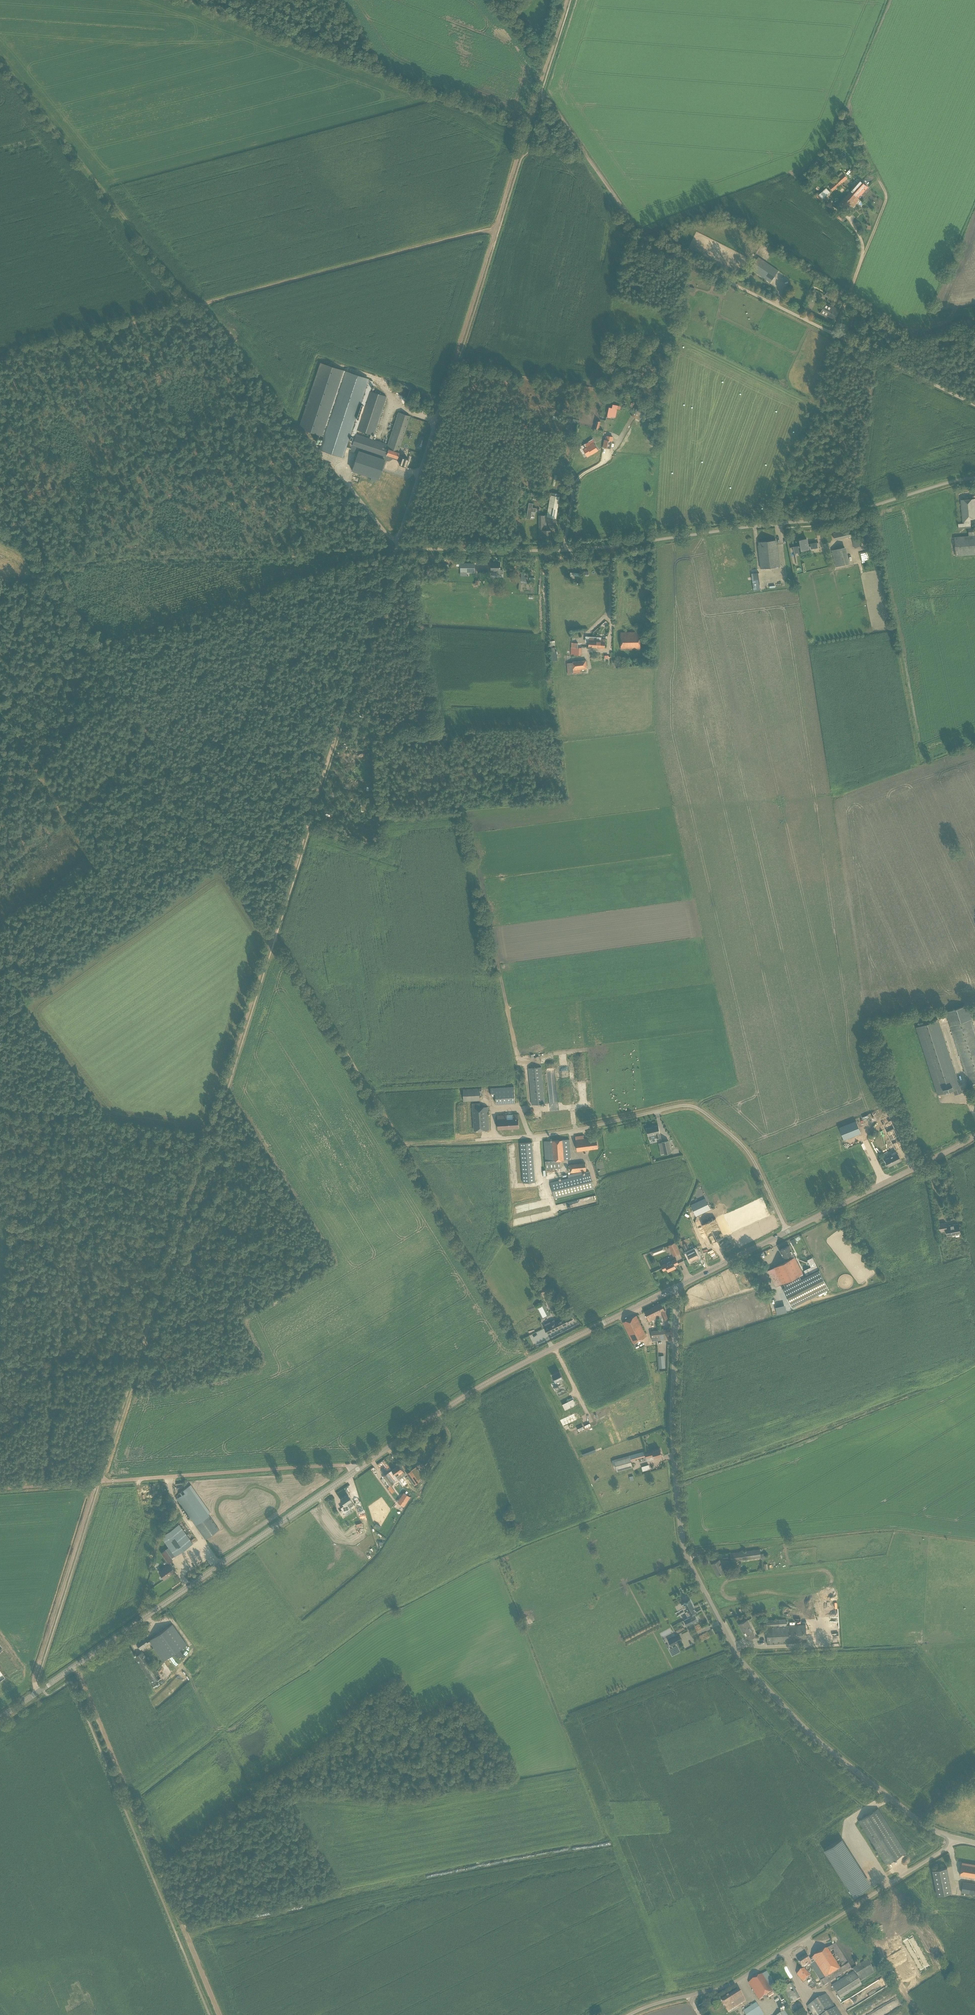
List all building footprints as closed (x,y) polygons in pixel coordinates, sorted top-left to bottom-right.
[(43,94),(38,98),(45,106),(50,103),(43,94)] [(843,174),(839,177),(835,181),(839,184),(847,178),(843,174)] [(857,183),(851,190),(859,197),(868,187),(857,178),(855,181),(857,183)] [(835,181),(828,186),(832,190),(839,184),(835,181)] [(820,197),(827,192),(824,187),(816,192),(820,197)] [(851,190),(845,197),(851,202),(854,199),(857,202),(858,201),(856,200),(859,197),(851,190)] [(845,197),(843,200),(840,203),(846,209),(850,204),(853,207),(857,202),(854,199),(851,202),(845,197)] [(750,269),(770,282),(778,271),(758,257),(750,269)] [(825,295),(828,298),(833,291),(830,288),(825,295)] [(825,314),(834,319),(839,310),(825,303),(820,313),(824,315),(825,314)] [(356,434),(357,430),(370,391),(373,381),(368,380),(369,379),(320,362),(298,428),(323,437),(319,450),(343,457),(346,447),(351,449),(352,446),(356,434)] [(356,434),(352,446),(386,457),(386,455),(397,458),(398,456),(399,453),(398,452),(410,416),(405,415),(399,412),(388,446),(371,441),(373,435),(386,397),(370,391),(357,430),(370,434),(369,438),(356,434)] [(607,416),(607,417),(610,418),(611,416),(615,417),(617,409),(617,405),(613,404),(612,408),(609,407),(607,416)] [(636,406),(631,415),(640,421),(645,412),(641,410),(636,406)] [(598,450),(595,446),(593,443),(594,442),(593,440),(590,442),(586,444),(587,447),(584,449),(583,450),(587,456),(588,455),(591,453),(592,454),(598,450)] [(604,442),(603,447),(611,448),(612,441),(604,440),(604,442)] [(382,469),(385,459),(358,450),(351,471),(352,471),(378,480),(378,479),(381,471),(382,469)] [(398,456),(397,458),(396,460),(400,462),(399,465),(405,467),(408,459),(398,456)] [(551,492),(551,495),(547,517),(556,518),(560,494),(551,492)] [(958,529),(968,528),(968,531),(974,531),(974,528),(971,528),(970,519),(974,518),(974,498),(960,500),(962,523),(958,524),(958,529)] [(529,503),(526,518),(530,519),(531,511),(535,512),(536,508),(532,507),(533,503),(529,503)] [(539,538),(550,538),(550,530),(546,530),(546,515),(539,515),(539,538)] [(835,540),(852,535),(851,530),(833,534),(835,540)] [(968,531),(968,536),(954,537),(955,556),(974,554),(974,531),(968,531)] [(818,543),(818,542),(808,544),(807,539),(799,540),(800,546),(791,547),(793,547),(795,556),(795,553),(799,552),(798,548),(801,548),(801,550),(808,549),(808,546),(811,546),(811,548),(817,547),(816,543),(818,543)] [(759,545),(758,546),(759,550),(761,569),(780,567),(777,545),(776,545),(776,540),(759,542),(759,545)] [(848,563),(844,547),(832,550),(836,566),(848,563)] [(474,563),(460,563),(460,572),(474,572),(474,563)] [(503,570),(500,570),(500,563),(496,563),(496,564),(491,564),(491,575),(497,575),(500,575),(500,574),(503,574),(503,570)] [(759,569),(751,571),(752,580),(754,591),(762,589),(760,579),(759,569)] [(620,632),(621,648),(621,650),(640,650),(640,638),(644,638),(644,632),(620,632)] [(586,636),(586,640),(586,642),(589,643),(588,647),(589,647),(589,646),(600,647),(600,648),(605,649),(605,639),(601,639),(601,637),(586,636)] [(571,650),(571,655),(581,655),(581,648),(578,648),(578,643),(571,643),(571,650)] [(567,663),(568,668),(568,675),(572,674),(572,672),(576,672),(576,670),(587,669),(586,660),(572,662),(572,663),(567,663)] [(969,1084),(974,1082),(974,1029),(967,1005),(945,1012),(968,1084),(969,1084)] [(915,1028),(937,1095),(953,1090),(954,1095),(961,1092),(938,1020),(915,1028)] [(529,1068),(531,1100),(532,1105),(544,1104),(541,1067),(529,1068)] [(514,1086),(490,1088),(491,1096),(495,1096),(496,1104),(515,1102),(514,1086)] [(462,1089),(463,1101),(480,1101),(479,1092),(481,1092),(481,1088),(462,1089)] [(472,1104),(474,1126),(474,1131),(489,1130),(487,1107),(480,1107),(480,1103),(472,1104)] [(877,1114),(884,1129),(892,1125),(885,1110),(877,1114)] [(874,1113),(862,1119),(863,1122),(875,1116),(874,1113)] [(497,1115),(498,1124),(498,1129),(519,1128),(518,1114),(512,1114),(506,1115),(497,1115)] [(856,1121),(840,1127),(845,1139),(860,1133),(856,1121)] [(657,1138),(661,1137),(660,1133),(658,1125),(652,1127),(653,1127),(646,1129),(648,1135),(656,1134),(657,1138)] [(598,1148),(596,1135),(591,1136),(591,1139),(585,1140),(584,1135),(575,1136),(577,1151),(598,1148)] [(890,1140),(893,1146),(896,1150),(903,1147),(898,1136),(890,1140)] [(544,1141),(544,1146),(546,1169),(561,1168),(560,1161),(569,1160),(570,1157),(569,1139),(544,1141)] [(664,1154),(671,1152),(668,1140),(662,1142),(664,1154)] [(520,1143),(520,1148),(523,1183),(535,1182),(532,1142),(520,1143)] [(893,1155),(889,1157),(885,1160),(884,1161),(886,1163),(888,1167),(901,1160),(897,1153),(896,1151),(892,1153),(893,1155)] [(586,1170),(585,1163),(570,1164),(571,1172),(586,1170)] [(569,1174),(570,1178),(551,1183),(555,1198),(594,1189),(590,1173),(589,1173),(589,1171),(585,1172),(586,1174),(582,1175),(581,1172),(569,1174)] [(710,1209),(705,1198),(690,1205),(695,1216),(710,1209)] [(515,1212),(525,1210),(524,1204),(514,1206),(515,1212)] [(705,1223),(698,1227),(697,1227),(705,1245),(732,1233),(724,1215),(719,1217),(715,1210),(702,1216),(705,1223)] [(691,1225),(689,1221),(680,1225),(682,1230),(691,1225)] [(938,1224),(939,1229),(940,1232),(946,1231),(947,1235),(960,1233),(958,1224),(946,1226),(945,1223),(938,1224)] [(680,1241),(681,1244),(682,1244),(684,1249),(688,1247),(684,1239),(680,1241)] [(680,1253),(675,1242),(668,1245),(673,1256),(680,1253)] [(768,1270),(770,1275),(776,1287),(783,1283),(785,1287),(800,1279),(799,1275),(803,1273),(789,1245),(780,1250),(786,1261),(768,1270)] [(687,1253),(688,1256),(690,1260),(698,1257),(695,1250),(687,1253)] [(667,1269),(668,1271),(676,1268),(675,1265),(678,1264),(676,1258),(672,1260),(672,1261),(671,1262),(670,1261),(666,1263),(667,1264),(665,1264),(661,1265),(663,1271),(667,1269)] [(800,1279),(785,1287),(782,1288),(792,1307),(828,1289),(819,1269),(800,1279)] [(756,1272),(762,1284),(767,1281),(761,1270),(756,1272)] [(553,1298),(546,1301),(551,1311),(558,1307),(553,1298)] [(661,1303),(653,1307),(658,1317),(662,1315),(664,1320),(667,1318),(661,1303)] [(653,1307),(644,1311),(649,1321),(658,1317),(653,1307)] [(646,1336),(636,1315),(623,1322),(633,1343),(639,1340),(640,1339),(646,1336)] [(548,1334),(569,1323),(566,1317),(545,1328),(548,1334)] [(666,1330),(658,1331),(659,1340),(667,1339),(666,1330)] [(564,1380),(559,1371),(552,1375),(557,1385),(554,1387),(558,1396),(567,1392),(562,1383),(563,1383),(562,1381),(564,1380)] [(644,1451),(613,1460),(617,1472),(632,1467),(630,1461),(645,1456),(646,1458),(647,1458),(647,1460),(654,1458),(662,1455),(660,1449),(645,1453),(644,1451)] [(405,1473),(404,1472),(403,1470),(404,1470),(400,1465),(400,1466),(399,1465),(391,1470),(398,1480),(398,1479),(399,1479),(406,1474),(405,1473)] [(422,1476),(416,1466),(406,1473),(414,1484),(419,1481),(419,1480),(422,1476)] [(398,1480),(391,1470),(385,1475),(388,1479),(387,1480),(390,1485),(391,1484),(398,1480)] [(179,1494),(176,1496),(177,1498),(176,1498),(205,1539),(219,1530),(208,1514),(210,1513),(190,1485),(178,1493),(179,1494)] [(405,1493),(399,1503),(404,1506),(410,1497),(405,1493)] [(353,1504),(347,1495),(340,1500),(344,1506),(346,1504),(349,1508),(353,1504)] [(363,1510),(360,1501),(354,1503),(357,1512),(363,1510)] [(179,1524),(161,1536),(175,1556),(192,1543),(179,1524)] [(765,1553),(760,1554),(760,1549),(730,1553),(731,1561),(761,1557),(761,1559),(766,1558),(765,1553)] [(172,1560),(166,1551),(161,1554),(168,1563),(172,1560)] [(719,1560),(717,1561),(713,1563),(716,1569),(715,1570),(717,1575),(720,1574),(721,1574),(721,1573),(725,1571),(719,1560)] [(159,1572),(161,1575),(164,1579),(175,1572),(169,1565),(159,1572)] [(686,1602),(681,1605),(683,1609),(686,1607),(687,1611),(685,1612),(687,1616),(689,1615),(690,1617),(692,1616),(691,1614),(696,1612),(690,1600),(688,1601),(688,1600),(685,1602),(686,1602)] [(698,1620),(695,1615),(692,1616),(691,1617),(684,1620),(685,1622),(684,1622),(685,1625),(686,1624),(687,1626),(698,1620)] [(786,1619),(771,1620),(766,1620),(767,1644),(772,1644),(794,1643),(803,1642),(806,1642),(805,1625),(786,1626),(786,1619)] [(753,1632),(747,1620),(739,1624),(741,1629),(742,1629),(745,1636),(746,1636),(747,1640),(755,1636),(753,1632)] [(136,1642),(139,1646),(141,1649),(150,1642),(163,1661),(175,1653),(179,1658),(183,1655),(179,1649),(186,1645),(172,1624),(149,1640),(147,1638),(145,1640),(143,1637),(141,1639),(136,1642)] [(671,1646),(682,1640),(679,1635),(668,1641),(671,1646)] [(0,1659),(0,1665),(6,1675),(14,1670),(3,1651),(0,1653),(3,1657),(0,1659)] [(134,1657),(137,1661),(153,1683),(160,1678),(142,1651),(134,1657)] [(177,1674),(182,1678),(195,1663),(191,1659),(177,1674)] [(878,1809),(859,1821),(886,1864),(905,1852),(878,1809)] [(863,1873),(842,1838),(824,1849),(843,1883),(844,1882),(845,1884),(863,1873)] [(961,1867),(960,1875),(974,1877),(974,1864),(962,1862),(961,1867)] [(932,1870),(933,1875),(937,1895),(952,1892),(947,1868),(932,1870)] [(853,1896),(871,1885),(863,1873),(845,1884),(853,1896)] [(974,1891),(974,1884),(963,1882),(961,1892),(974,1895),(974,1891)] [(915,1934),(884,1951),(901,1983),(932,1965),(915,1934)] [(835,1944),(812,1959),(816,1965),(812,1968),(824,1987),(852,1970),(835,1944)] [(816,1965),(812,1959),(809,1960),(806,1956),(798,1961),(802,1968),(807,1965),(808,1967),(810,1965),(812,1968),(816,1965)] [(867,1960),(853,1969),(861,1981),(875,1972),(867,1960)] [(797,1975),(800,1978),(803,1982),(810,1976),(804,1969),(797,1975)] [(749,1983),(751,1987),(759,2000),(777,1989),(767,1972),(749,1983)] [(840,1999),(862,1985),(853,1972),(832,1986),(840,1999)] [(784,1988),(786,1993),(791,2003),(800,1999),(792,1984),(784,1988)] [(738,1989),(721,2001),(728,2012),(746,2001),(738,1989)] [(812,2014),(840,2014),(826,1994),(807,2007),(812,2014)] [(745,2014),(764,2014),(756,2003),(743,2011),(745,2014)]
